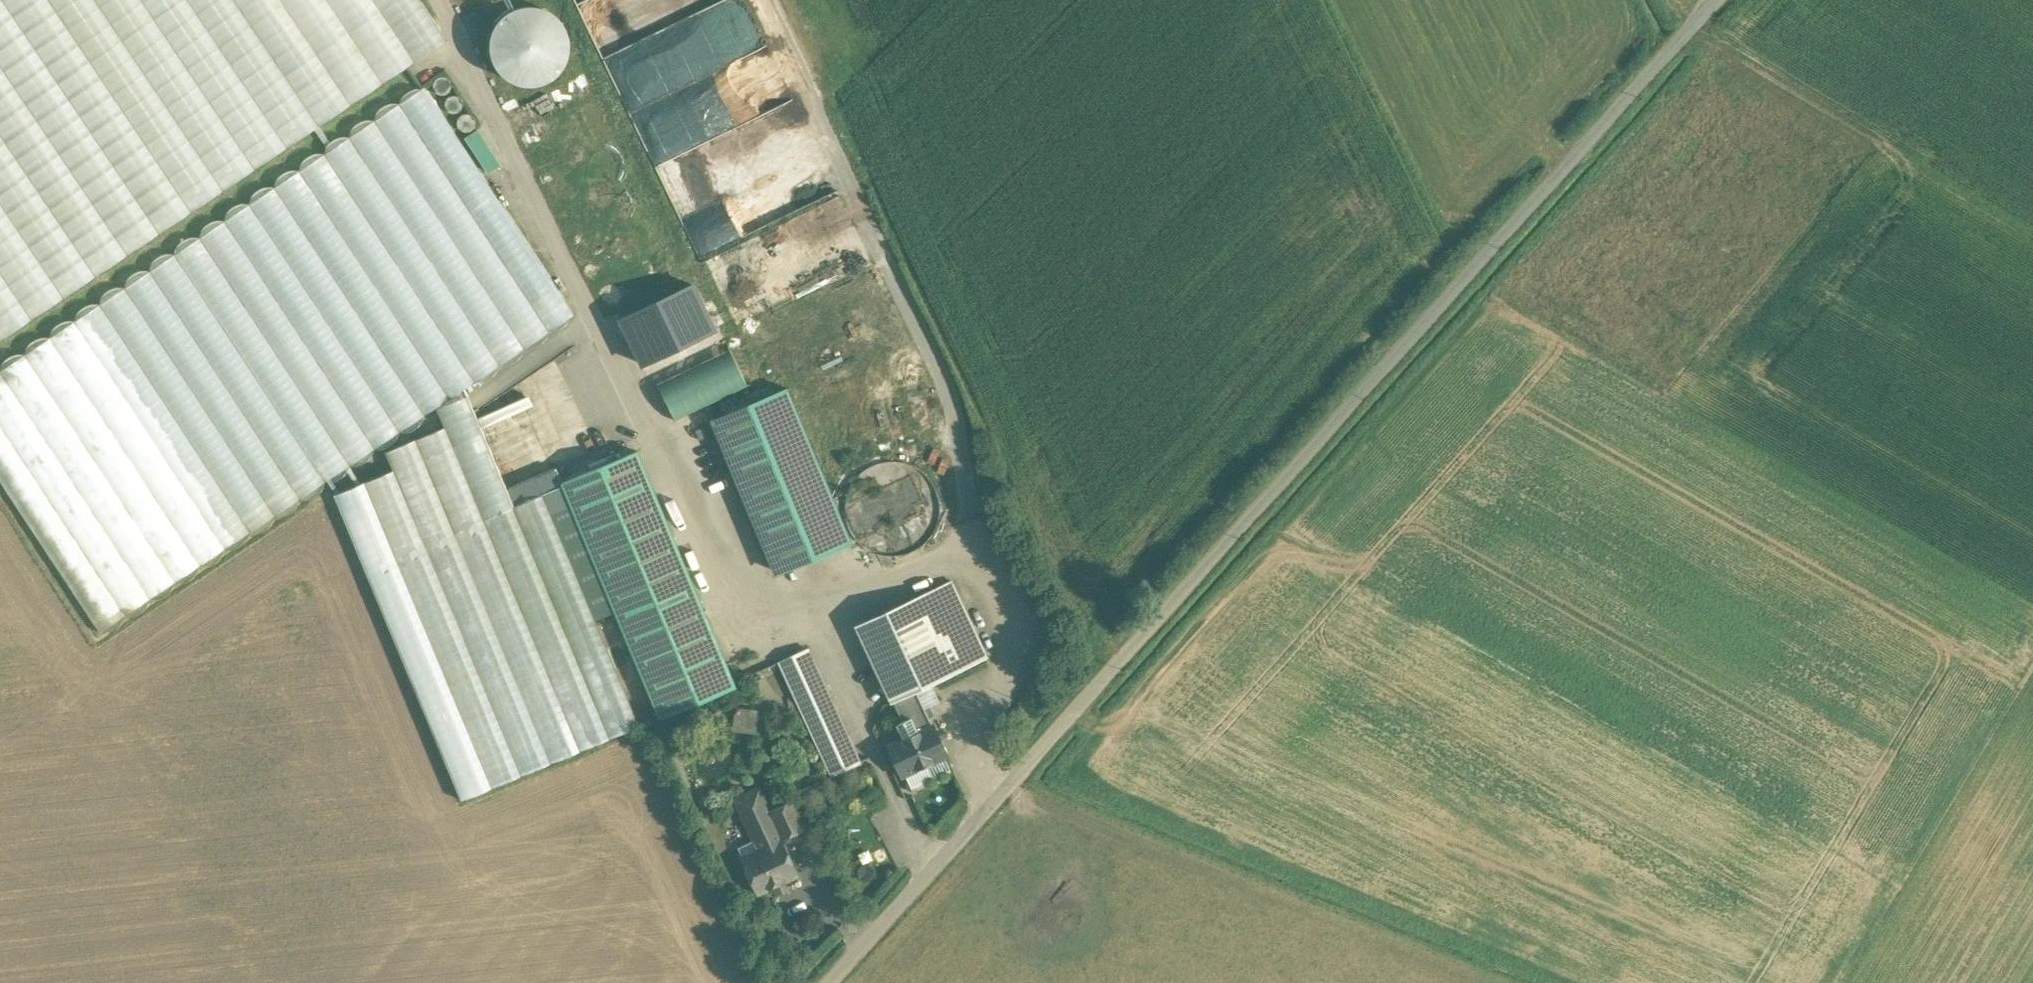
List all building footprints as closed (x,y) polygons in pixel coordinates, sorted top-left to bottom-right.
[(447,39),(421,0),(0,0),(0,340),(447,39)] [(491,50),(495,62),(502,72),(512,80),(524,84),(537,84),(549,79),(559,72),(566,62),(569,50),(569,38),(566,27),(559,18),(551,11),(540,6),(529,5),(516,8),(505,14),(496,24),(491,37),(491,50)] [(100,629),(573,313),(424,89),(0,372),(0,479),(100,629)] [(488,172),(502,163),(479,127),(464,136),(488,172)] [(695,276),(623,311),(675,420),(748,385),(695,276)] [(850,538),(787,388),(711,420),(773,570),(850,538)] [(335,494),(464,800),(638,727),(543,494),(514,506),(468,396),(438,409),(444,426),(386,451),(394,469),(335,494)] [(735,686),(638,449),(563,483),(661,718),(735,686)] [(922,545),(931,536),(938,523),(940,509),(938,495),(932,482),(923,471),(911,464),(897,460),(884,461),(872,465),(862,472),(853,481),(847,492),(845,505),(846,518),(851,531),(859,542),(870,550),(883,554),(897,555),(910,552),(922,545)] [(952,582),(857,626),(892,701),(893,700),(915,690),(987,656),(952,582)] [(808,648),(778,662),(831,776),(860,762),(808,648)] [(915,690),(893,700),(910,736),(931,726),(915,690)] [(758,708),(737,707),(737,730),(757,730),(758,708)] [(889,746),(902,775),(946,755),(932,726),(931,726),(910,736),(889,746)] [(767,811),(769,810),(759,788),(735,799),(758,848),(780,838),(767,811)] [(807,828),(794,799),(769,810),(767,811),(780,838),(781,838),(782,839),(807,828)] [(740,857),(757,895),(799,875),(782,839),(781,838),(780,838),(758,848),(740,857)]
